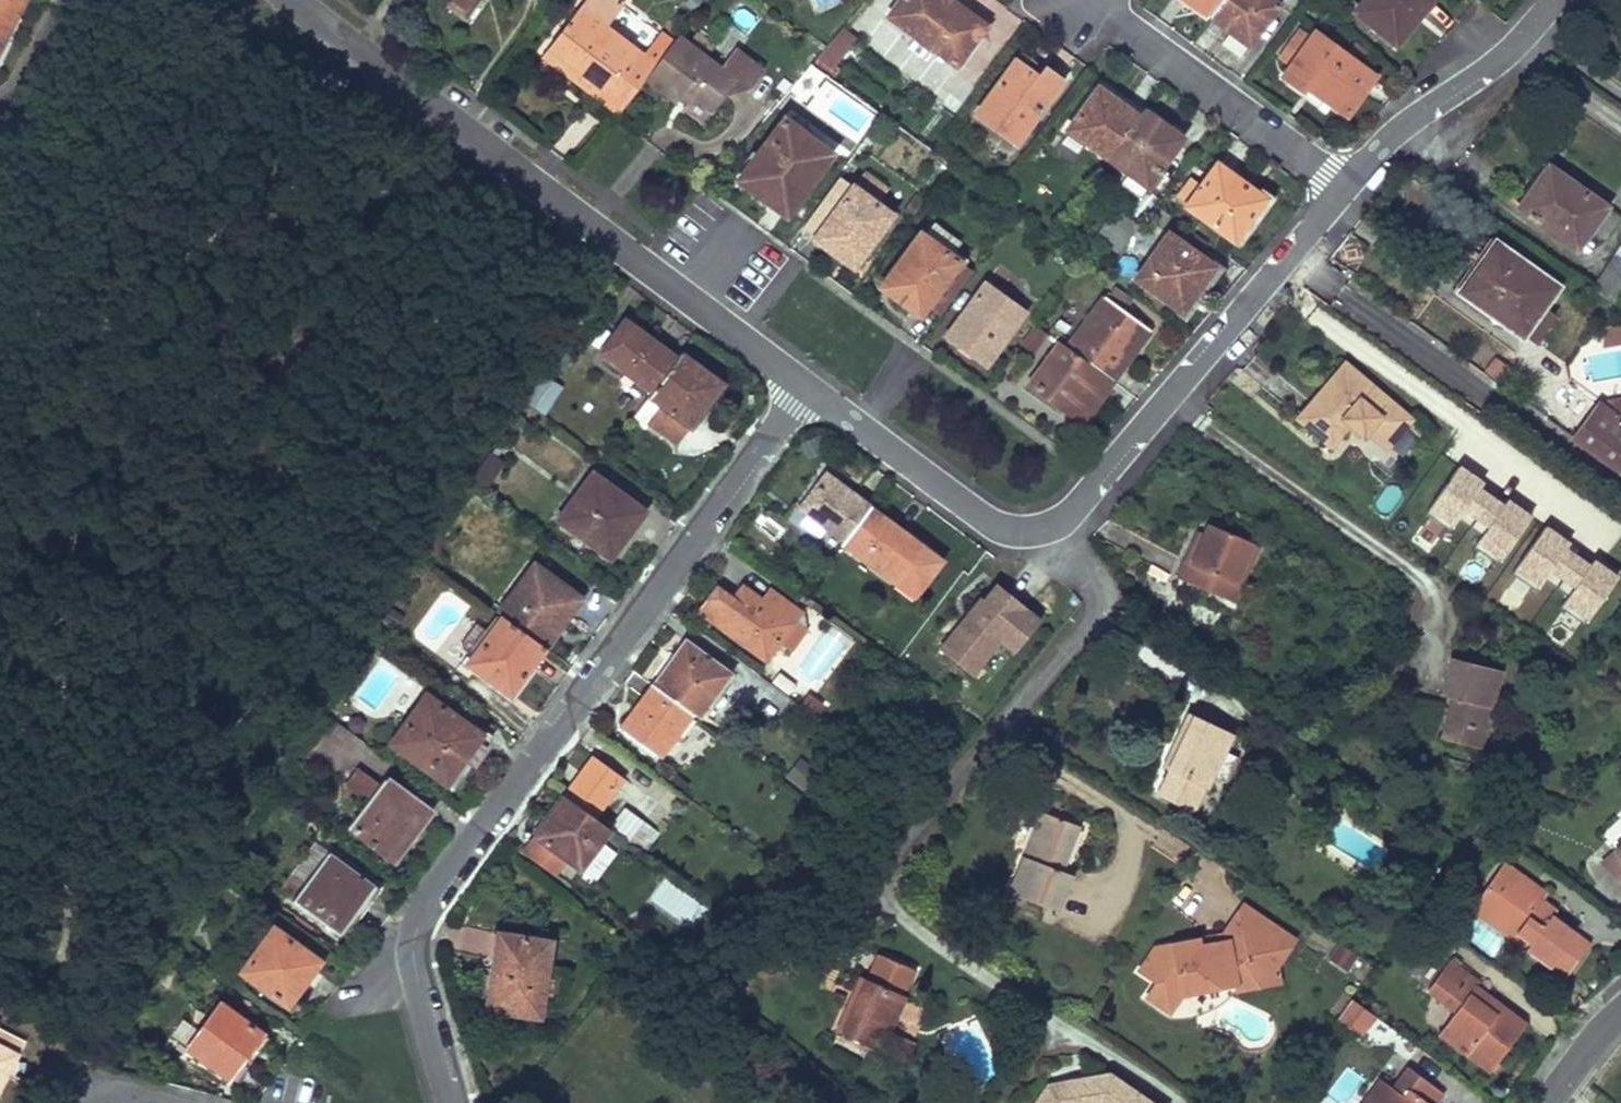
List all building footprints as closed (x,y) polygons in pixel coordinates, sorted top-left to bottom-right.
[(23,0),(0,0),(0,48),(23,0)] [(447,6),(466,19),(473,10),(458,0),(451,0),(447,6)] [(473,10),(479,0),(458,0),(473,10)] [(548,46),(601,86),(625,104),(645,78),(672,41),(659,31),(643,54),(606,26),(622,4),(618,0),(583,0),(548,46)] [(888,16),(957,65),(985,27),(959,8),(960,6),(952,0),(900,0),(888,16)] [(1209,16),(1221,0),(1188,0),(1209,16)] [(1209,16),(1249,45),(1278,5),(1272,0),(1221,0),(1209,16)] [(1354,11),(1395,44),(1430,0),(1363,0),(1354,11)] [(816,57),(832,70),(858,39),(843,26),(826,45),(816,57)] [(1346,115),(1375,75),(1315,32),(1311,37),(1301,30),(1281,58),(1290,65),(1283,76),(1302,89),(1305,85),(1346,115)] [(672,41),(645,78),(676,102),(679,98),(687,104),(684,108),(702,122),(736,78),(750,87),(763,69),(735,47),(720,67),(706,56),(714,46),(696,32),(688,42),(678,34),(672,41)] [(1355,41),(1350,49),(1361,57),(1367,49),(1355,41)] [(548,46),(542,55),(594,95),(601,86),(548,46)] [(1021,51),(1015,60),(1039,77),(1045,68),(1021,51)] [(1015,60),(976,115),(1017,143),(1061,80),(1045,68),(1039,77),(1015,60)] [(328,74),(345,86),(348,82),(331,69),(328,74)] [(1097,86),(1067,128),(1107,157),(1142,108),(1127,97),(1122,104),(1114,98),(1097,86)] [(1119,91),(1114,98),(1122,104),(1127,97),(1119,91)] [(1142,108),(1107,157),(1122,167),(1115,177),(1140,195),(1182,136),(1142,108)] [(783,117),(737,180),(786,216),(832,154),(783,117)] [(1186,182),(1175,198),(1234,240),(1265,197),(1216,162),(1196,189),(1186,182)] [(1543,163),(1540,167),(1562,183),(1565,179),(1543,163)] [(1620,217),(1565,179),(1562,183),(1540,167),(1513,206),(1576,250),(1590,229),(1604,239),(1620,217)] [(867,173),(856,188),(874,201),(884,186),(867,173)] [(853,185),(839,175),(804,224),(817,234),(853,185)] [(834,247),(831,251),(854,268),(893,215),(874,201),(856,188),(853,185),(817,234),(834,247)] [(1115,207),(1095,236),(1118,252),(1138,224),(1115,207)] [(919,231),(880,286),(903,303),(906,298),(923,310),(926,306),(959,260),(951,254),(960,241),(933,222),(923,234),(919,231)] [(1136,276),(1135,278),(1182,311),(1214,266),(1168,233),(1149,258),(1139,251),(1126,268),(1136,276)] [(1495,241),(1459,292),(1522,337),(1523,336),(1544,306),(1559,286),(1495,241)] [(1592,287),(1620,307),(1620,301),(1620,300),(1620,245),(1592,287)] [(973,270),(959,260),(926,306),(940,316),(973,270)] [(984,283),(947,336),(963,347),(970,338),(977,343),(970,353),(987,364),(1024,312),(984,283)] [(1104,295),(1066,347),(1112,381),(1150,328),(1124,310),(1131,300),(1114,287),(1107,297),(1104,295)] [(1555,314),(1544,306),(1523,336),(1534,343),(1555,314)] [(1601,325),(1606,343),(1620,339),(1620,320),(1601,325)] [(625,322),(602,354),(653,390),(675,359),(625,322)] [(1022,342),(1039,350),(1048,331),(1032,323),(1022,342)] [(970,338),(963,347),(970,353),(977,343),(970,338)] [(1053,365),(1036,388),(1083,421),(1112,381),(1066,347),(1059,342),(1046,360),(1053,365)] [(653,390),(631,419),(645,429),(649,422),(677,443),(689,427),(691,428),(704,411),(697,406),(717,380),(680,353),(675,359),(653,390)] [(1053,365),(1046,360),(1029,383),(1036,388),(1053,365)] [(1411,419),(1345,363),(1298,419),(1330,446),(1349,424),(1363,435),(1367,431),(1387,447),(1411,419)] [(541,373),(523,401),(543,416),(563,388),(541,373)] [(717,380),(697,406),(704,411),(723,385),(717,380)] [(1598,404),(1620,420),(1620,400),(1598,404)] [(1573,438),(1620,472),(1620,420),(1598,404),(1573,438)] [(1470,546),(1498,564),(1533,509),(1456,460),(1422,513),(1449,530),(1461,512),(1483,526),(1470,546)] [(593,473),(558,519),(610,558),(645,511),(593,473)] [(799,508),(844,541),(870,506),(825,473),(799,508)] [(907,534),(870,506),(844,541),(841,544),(835,553),(838,556),(845,547),(889,580),(896,570),(903,575),(920,551),(904,539),(907,534)] [(1253,541),(1208,522),(1203,534),(1198,546),(1191,544),(1177,578),(1223,597),(1229,581),(1235,583),(1251,544),(1253,541)] [(1517,595),(1592,624),(1618,559),(1530,524),(1506,585),(1519,590),(1517,595)] [(1196,532),(1191,544),(1198,546),(1203,534),(1196,532)] [(942,561),(907,534),(904,539),(920,551),(903,575),(896,570),(889,580),(914,599),(942,561)] [(434,536),(425,550),(434,556),(444,542),(434,536)] [(1229,581),(1223,597),(1234,602),(1257,546),(1251,544),(1235,583),(1229,581)] [(534,564),(498,613),(503,616),(538,641),(553,621),(561,626),(581,598),(534,564)] [(1000,641),(1012,651),(1043,615),(993,574),(935,644),(972,675),(1000,641)] [(752,594),(742,586),(733,599),(743,607),(752,594)] [(804,614),(770,590),(762,601),(752,594),(743,607),(733,599),(716,587),(698,611),(766,660),(775,647),(788,657),(806,631),(804,614)] [(511,694),(545,647),(538,641),(503,616),(491,633),(476,623),(462,642),(463,649),(474,657),(469,663),(511,694)] [(553,621),(538,641),(545,647),(561,626),(553,621)] [(685,641),(653,685),(692,713),(699,718),(731,674),(685,641)] [(1500,669),(1451,657),(1441,695),(1455,698),(1453,706),(1450,705),(1442,738),(1480,748),(1500,669)] [(692,713),(653,685),(641,702),(645,705),(635,718),(631,715),(621,729),(659,757),(692,713)] [(426,695),(391,744),(447,784),(461,763),(456,760),(476,731),(426,695)] [(645,705),(641,702),(631,715),(635,718),(645,705)] [(1231,732),(1188,712),(1174,743),(1177,744),(1173,753),(1170,752),(1163,767),(1170,770),(1158,795),(1192,811),(1204,786),(1206,787),(1231,732)] [(461,763),(447,784),(455,789),(489,740),(476,731),(456,760),(461,763)] [(594,756),(565,796),(593,817),(622,777),(594,756)] [(396,863),(431,814),(384,779),(379,785),(356,768),(344,785),(367,801),(348,828),(396,863)] [(665,772),(661,778),(684,794),(688,788),(665,772)] [(607,833),(610,828),(593,817),(565,796),(524,854),(554,876),(567,859),(581,869),(607,833)] [(625,808),(610,828),(626,840),(642,852),(657,831),(625,808)] [(1010,893),(1057,911),(1071,874),(1057,869),(1060,862),(1063,863),(1078,826),(1041,812),(1010,893)] [(610,828),(607,833),(623,844),(626,840),(610,828)] [(315,841),(279,890),(338,934),(375,885),(315,841)] [(1620,885),(1620,845),(1601,863),(1620,885)] [(1520,875),(1503,863),(1491,879),(1508,891),(1520,875)] [(1546,894),(1520,875),(1508,891),(1491,879),(1471,907),(1489,920),(1496,911),(1518,928),(1516,931),(1530,942),(1526,948),(1566,977),(1589,945),(1551,917),(1555,911),(1541,901),(1546,894)] [(1168,1014),(1180,996),(1235,985),(1231,965),(1245,963),(1247,973),(1275,968),(1292,942),(1241,908),(1223,935),(1224,937),(1225,944),(1199,949),(1198,942),(1154,949),(1138,973),(1155,984),(1145,998),(1168,1014)] [(1518,928),(1496,911),(1489,920),(1526,948),(1530,942),(1516,931),(1518,928)] [(273,927),(241,972),(287,1005),(301,987),(298,985),(317,959),(273,927)] [(494,958),(487,1008),(539,1016),(542,994),(545,978),(550,940),(503,933),(500,959),(494,958)] [(498,933),(494,958),(500,959),(503,933),(498,933)] [(1224,937),(1198,942),(1199,949),(1225,944),(1224,937)] [(1325,959),(1347,972),(1358,954),(1336,941),(1325,959)] [(913,969),(878,954),(868,980),(860,977),(854,991),(857,993),(853,1002),(850,1000),(837,1032),(880,1050),(889,1030),(904,995),(902,994),(913,969)] [(1495,1015),(1468,995),(1474,987),(1478,982),(1449,960),(1427,989),(1456,1010),(1439,1033),(1490,1071),(1524,1024),(1501,1007),(1495,1015)] [(1231,965),(1235,985),(1236,993),(1278,985),(1275,968),(1247,973),(1245,963),(1231,965)] [(555,980),(545,978),(542,994),(553,995),(555,980)] [(1501,1007),(1474,987),(1468,995),(1495,1015),(1501,1007)] [(219,1003),(187,1048),(230,1079),(262,1034),(219,1003)] [(1364,1013),(1351,1004),(1342,1016),(1354,1026),(1364,1013)] [(13,1052),(4,1071),(8,1073),(24,1042),(0,1030),(0,1045),(13,1052)] [(914,1041),(889,1030),(880,1050),(905,1061),(914,1041)] [(8,1073),(4,1071),(13,1052),(0,1045),(0,1090),(8,1073)] [(1408,1067),(1393,1088),(1380,1079),(1363,1102),(1436,1102),(1443,1093),(1408,1067)] [(1048,1085),(1035,1102),(1153,1102),(1108,1072),(1048,1085)]
